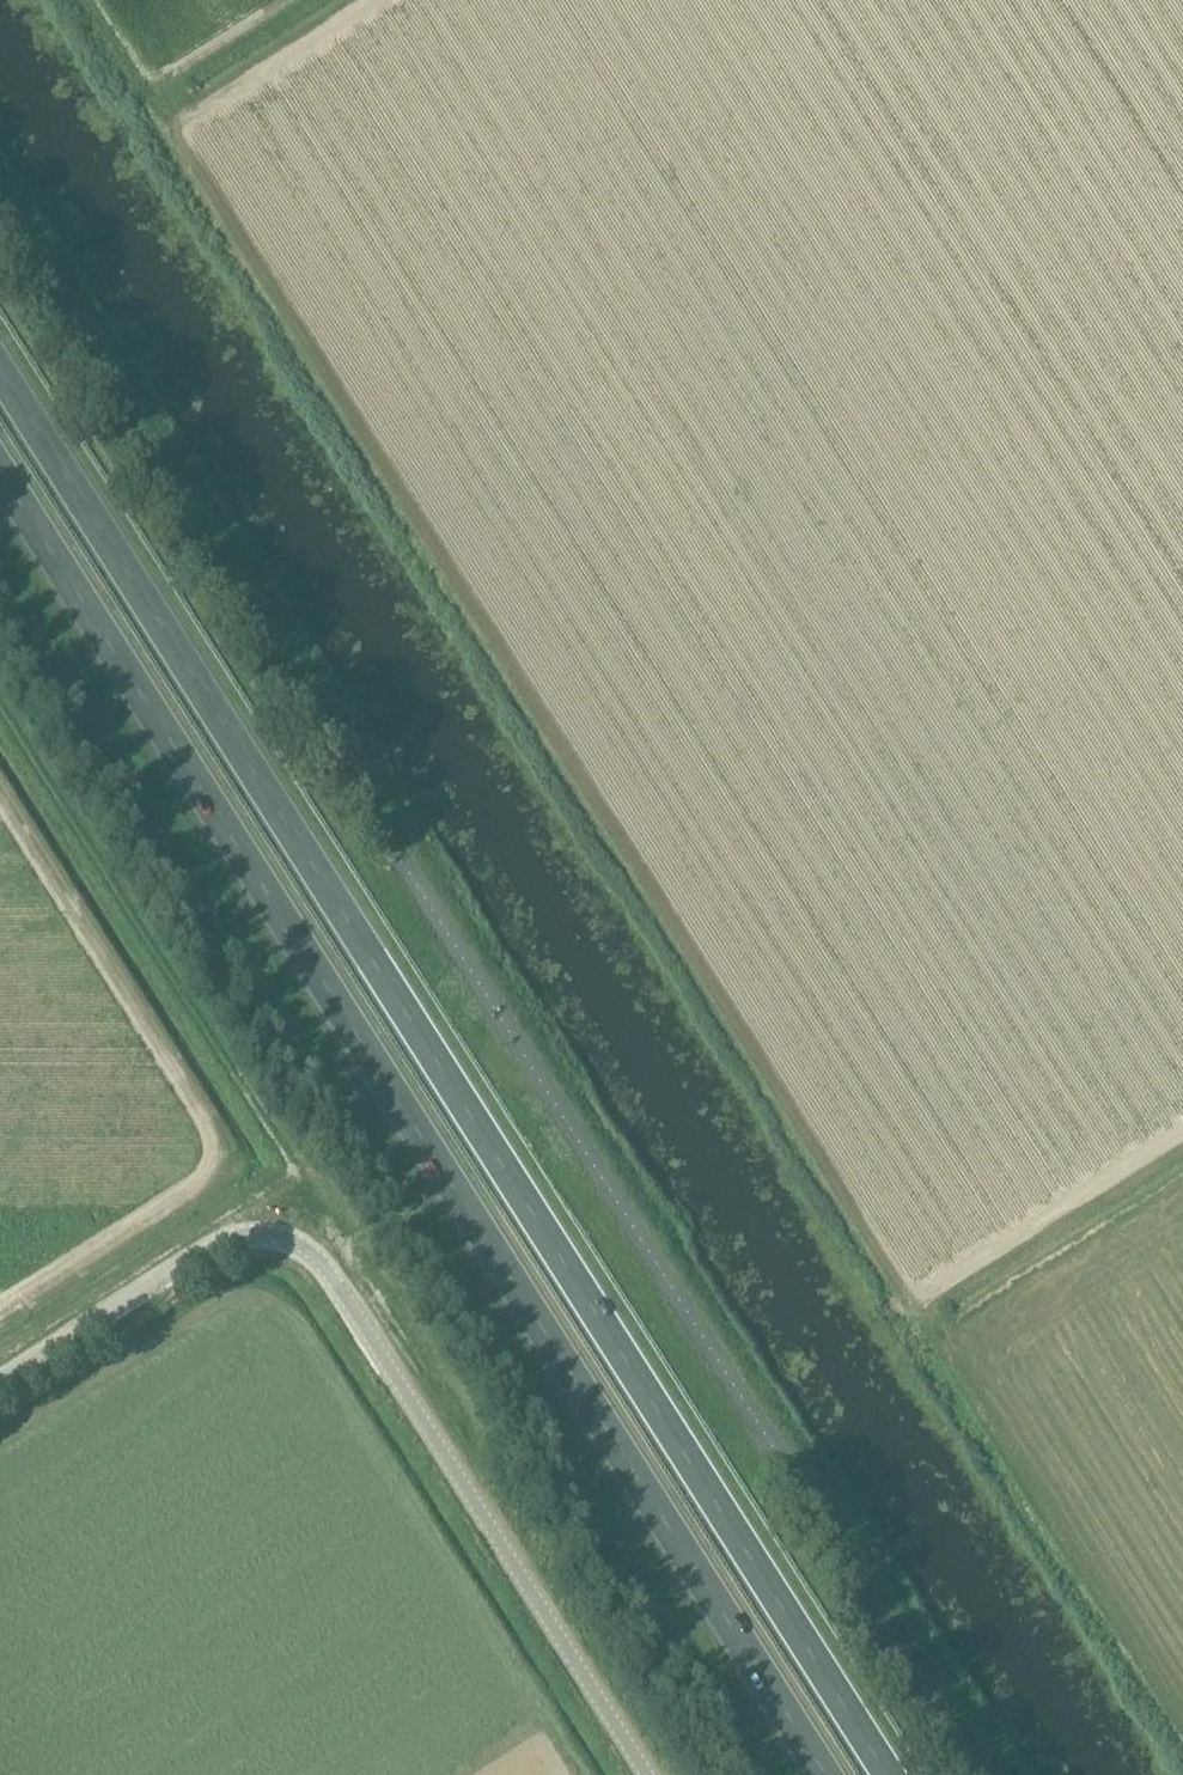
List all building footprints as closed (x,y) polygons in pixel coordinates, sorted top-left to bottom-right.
[(257,727),(241,705),(232,712),(247,734),(257,727)]
